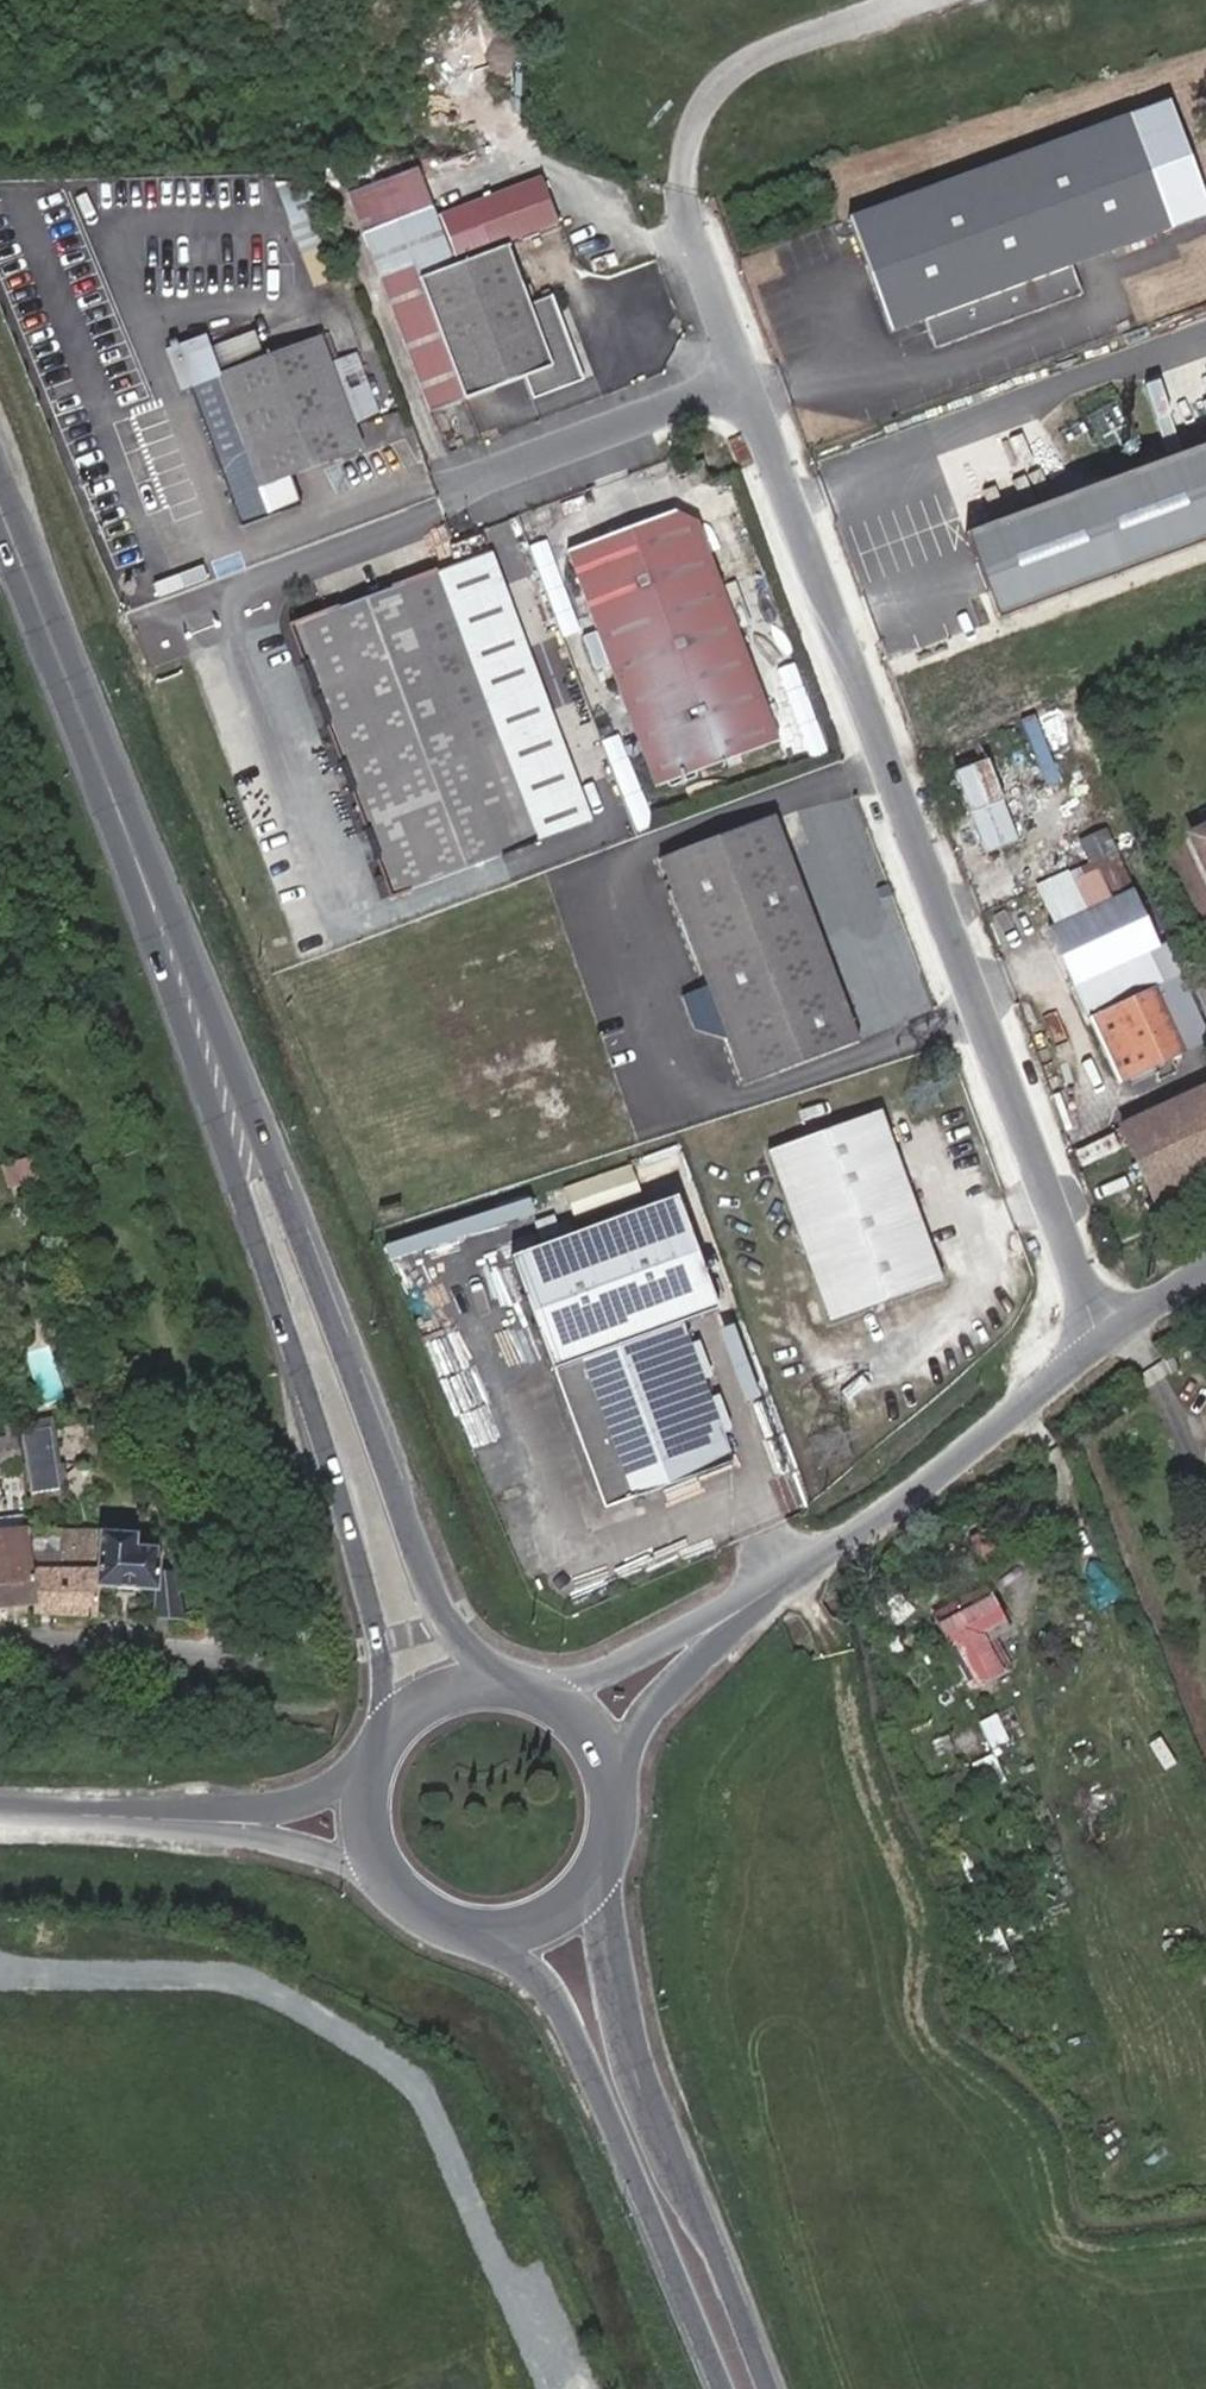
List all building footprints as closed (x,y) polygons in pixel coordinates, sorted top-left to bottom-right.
[(862,221),(903,334),(937,322),(948,351),(1096,298),(1085,269),(1205,225),(1205,168),(1183,105),(862,221)] [(528,401),(579,382),(547,296),(524,304),(501,243),(449,262),(448,260),(553,222),(536,175),(431,213),(413,164),(348,188),(429,409),(519,377),(528,401)] [(308,203),(298,177),(289,177),(274,177),(262,183),(298,282),(332,270),(308,203)] [(315,356),(308,337),(255,356),(245,327),(201,344),(196,332),(156,347),(171,387),(179,385),(230,524),(292,501),(282,472),(349,447),(339,420),(315,356)] [(342,347),(315,356),(339,420),(366,411),(342,347)] [(956,528),(986,613),(1205,534),(1205,439),(956,528)] [(660,502),(553,542),(640,778),(764,733),(683,513),(660,502)] [(493,585),(478,544),(424,566),(286,621),(383,887),(487,848),(577,811),(519,654),(493,585)] [(520,575),(493,585),(519,654),(545,644),(520,575)] [(732,623),(751,619),(746,591),(726,595),(732,623)] [(1005,855),(1038,842),(1006,761),(973,774),(1005,855)] [(765,814),(654,856),(697,970),(701,980),(722,1034),(738,1078),(849,1036),(809,929),(765,814)] [(1107,899),(1136,887),(1113,825),(1084,837),(1093,862),(1098,874),(1107,899)] [(1052,893),(1062,917),(1107,899),(1098,874),(1093,862),(1047,880),(1052,893)] [(1053,921),(1089,1014),(1115,1006),(1136,1068),(1177,1050),(1155,990),(1173,983),(1136,887),(1107,899),(1062,917),(1053,921)] [(1205,1002),(1205,977),(1197,981),(1205,1002)] [(722,1034),(701,980),(676,990),(688,1023),(722,1034)] [(1183,980),(1173,983),(1155,990),(1177,1050),(1205,1038),(1183,980)] [(1111,1077),(1136,1068),(1115,1006),(1089,1014),(1111,1077)] [(1124,1122),(1154,1197),(1205,1173),(1205,1086),(1124,1122)] [(761,1149),(826,1317),(937,1274),(872,1106),(761,1149)] [(40,1174),(36,1156),(2,1165),(7,1183),(40,1174)] [(563,1187),(572,1215),(638,1193),(628,1166),(563,1187)] [(503,1262),(589,1512),(717,1468),(668,1327),(701,1316),(663,1207),(503,1262)] [(547,1221),(528,1228),(535,1246),(553,1239),(547,1221)] [(1193,1353),(1205,1346),(1198,1336),(1186,1343),(1193,1353)] [(24,1353),(41,1404),(65,1396),(48,1345),(24,1353)] [(140,1435),(136,1418),(125,1422),(129,1438),(140,1435)] [(51,1426),(19,1430),(26,1488),(58,1484),(51,1426)] [(26,1530),(27,1535),(28,1548),(33,1601),(36,1611),(95,1614),(97,1583),(99,1529),(26,1530)] [(153,1616),(183,1618),(182,1586),(177,1567),(158,1567),(158,1558),(155,1557),(155,1545),(134,1544),(135,1531),(99,1529),(97,1583),(154,1586),(153,1616)] [(28,1548),(27,1535),(0,1540),(0,1552),(28,1548)] [(0,1552),(0,1603),(33,1601),(28,1548),(0,1552)] [(875,1599),(887,1613),(900,1600),(887,1586),(875,1599)] [(987,1616),(975,1590),(938,1609),(951,1636),(936,1643),(958,1687),(989,1671),(975,1643),(978,1642),(970,1624),(987,1616)]
